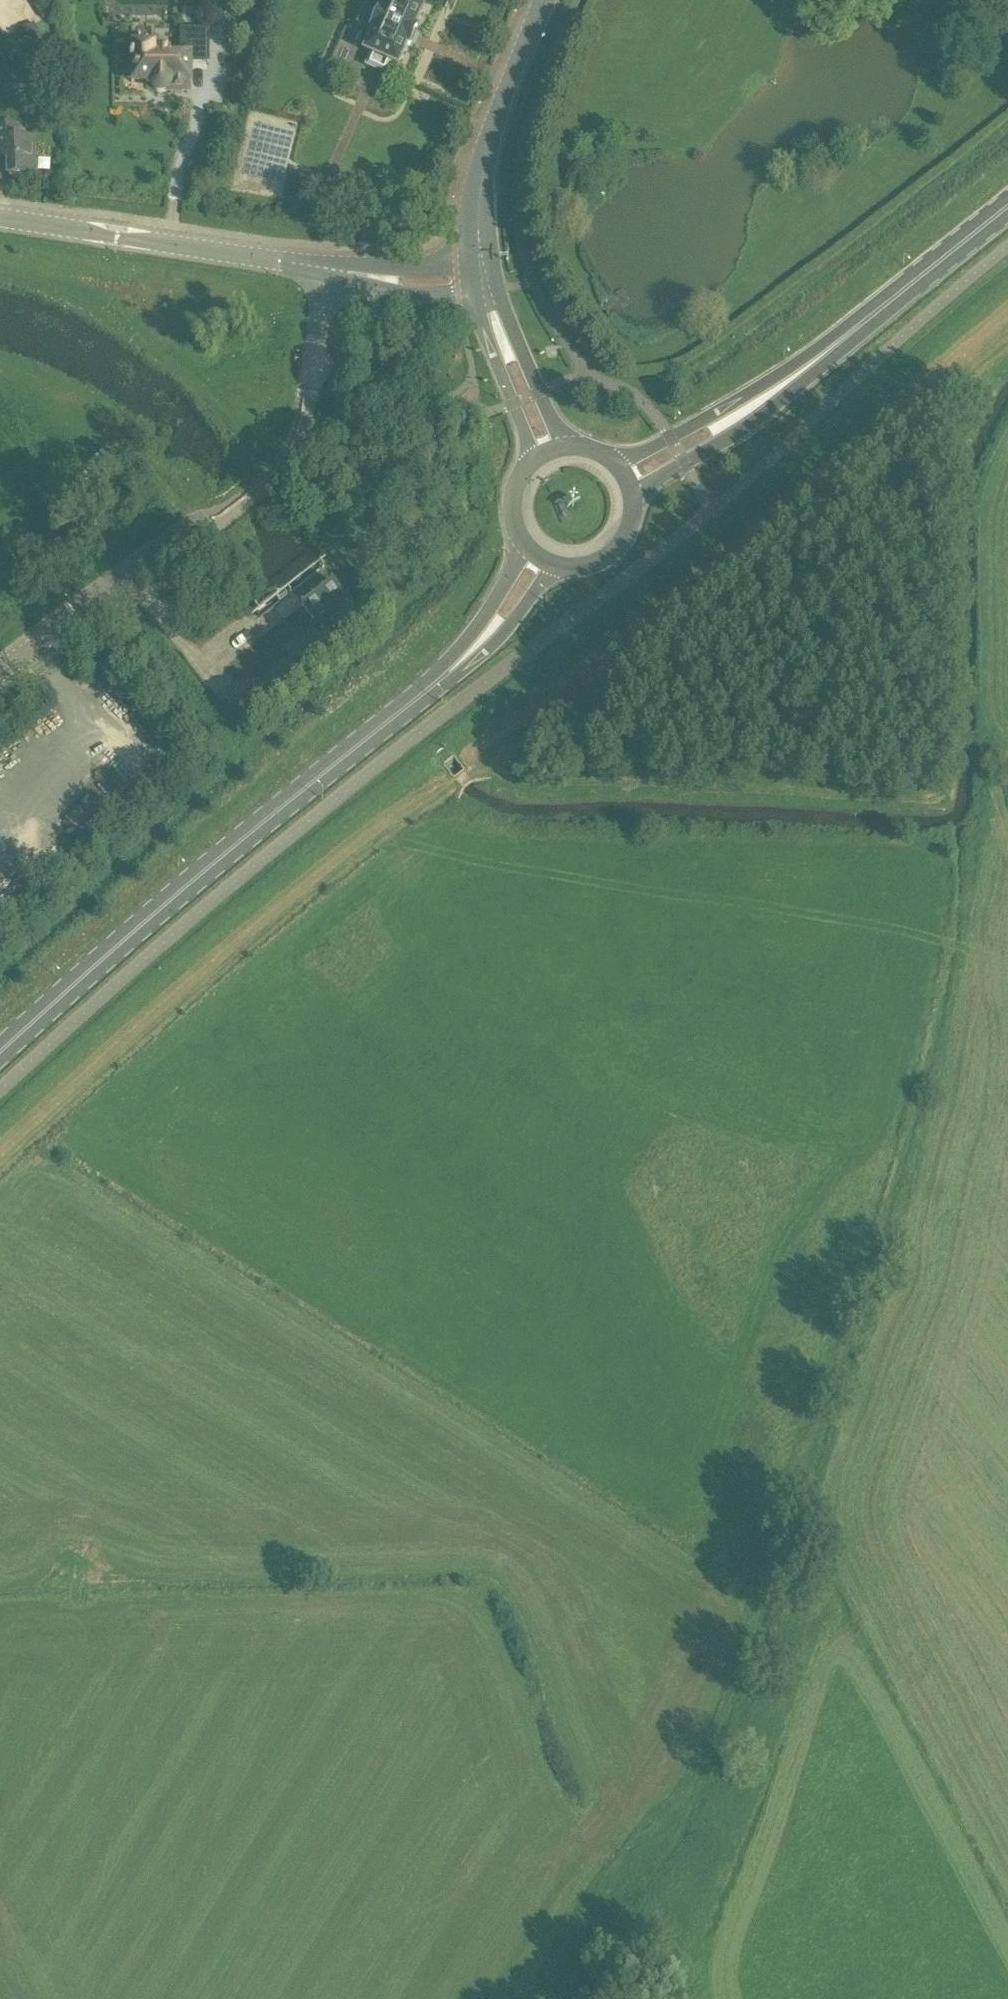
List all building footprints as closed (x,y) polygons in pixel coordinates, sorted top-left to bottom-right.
[(55,10),(48,0),(46,0),(38,5),(35,7),(38,12),(43,19),(55,10)] [(423,7),(408,0),(387,0),(381,12),(379,11),(370,30),(373,31),(364,51),(371,54),(366,65),(385,74),(390,63),(397,65),(406,46),(408,47),(417,28),(414,27),(423,7)] [(19,31),(26,46),(41,39),(34,24),(19,31)] [(153,46),(132,46),(132,73),(146,73),(146,82),(151,82),(152,86),(153,88),(154,90),(156,92),(160,93),(164,92),(167,90),(190,90),(190,58),(208,58),(208,32),(181,32),(181,57),(153,57),(153,46)] [(8,151),(9,176),(34,175),(32,139),(17,140),(17,127),(0,127),(0,151),(8,151)] [(266,130),(253,176),(288,185),(300,140),(266,130)] [(566,491),(556,495),(565,519),(575,516),(566,491)] [(332,582),(302,606),(311,616),(321,608),(331,621),(345,610),(351,606),(345,599),(332,582)] [(301,608),(266,626),(273,639),(307,621),(301,608)] [(331,621),(321,608),(311,616),(314,621),(321,629),(331,621)]
